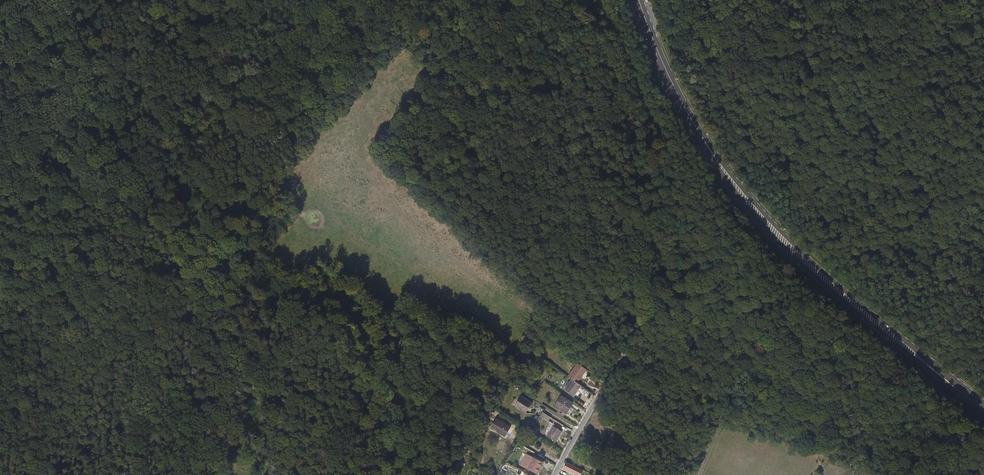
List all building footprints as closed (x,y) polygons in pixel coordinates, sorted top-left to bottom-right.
[(577,381),(586,368),(577,361),(568,374),(571,377),(577,381)] [(574,394),(581,384),(577,381),(571,377),(564,387),(574,394)] [(531,402),(520,395),(514,404),(524,411),(531,402)] [(572,402),(561,395),(555,406),(567,412),(572,402)] [(549,421),(551,416),(543,412),(540,416),(549,421)] [(531,423),(535,425),(540,417),(537,415),(531,423)] [(495,429),(506,435),(511,425),(497,417),(492,427),(495,429)] [(562,431),(554,426),(547,437),(556,442),(562,431)] [(495,429),(493,433),(504,439),(506,435),(495,429)] [(615,450),(621,439),(614,435),(608,446),(615,450)] [(615,450),(632,458),(634,455),(632,454),(636,446),(621,439),(615,450)] [(527,454),(521,465),(538,474),(544,462),(527,454)] [(569,466),(566,472),(573,474),(577,474),(579,471),(574,469),(575,468),(569,466)]
